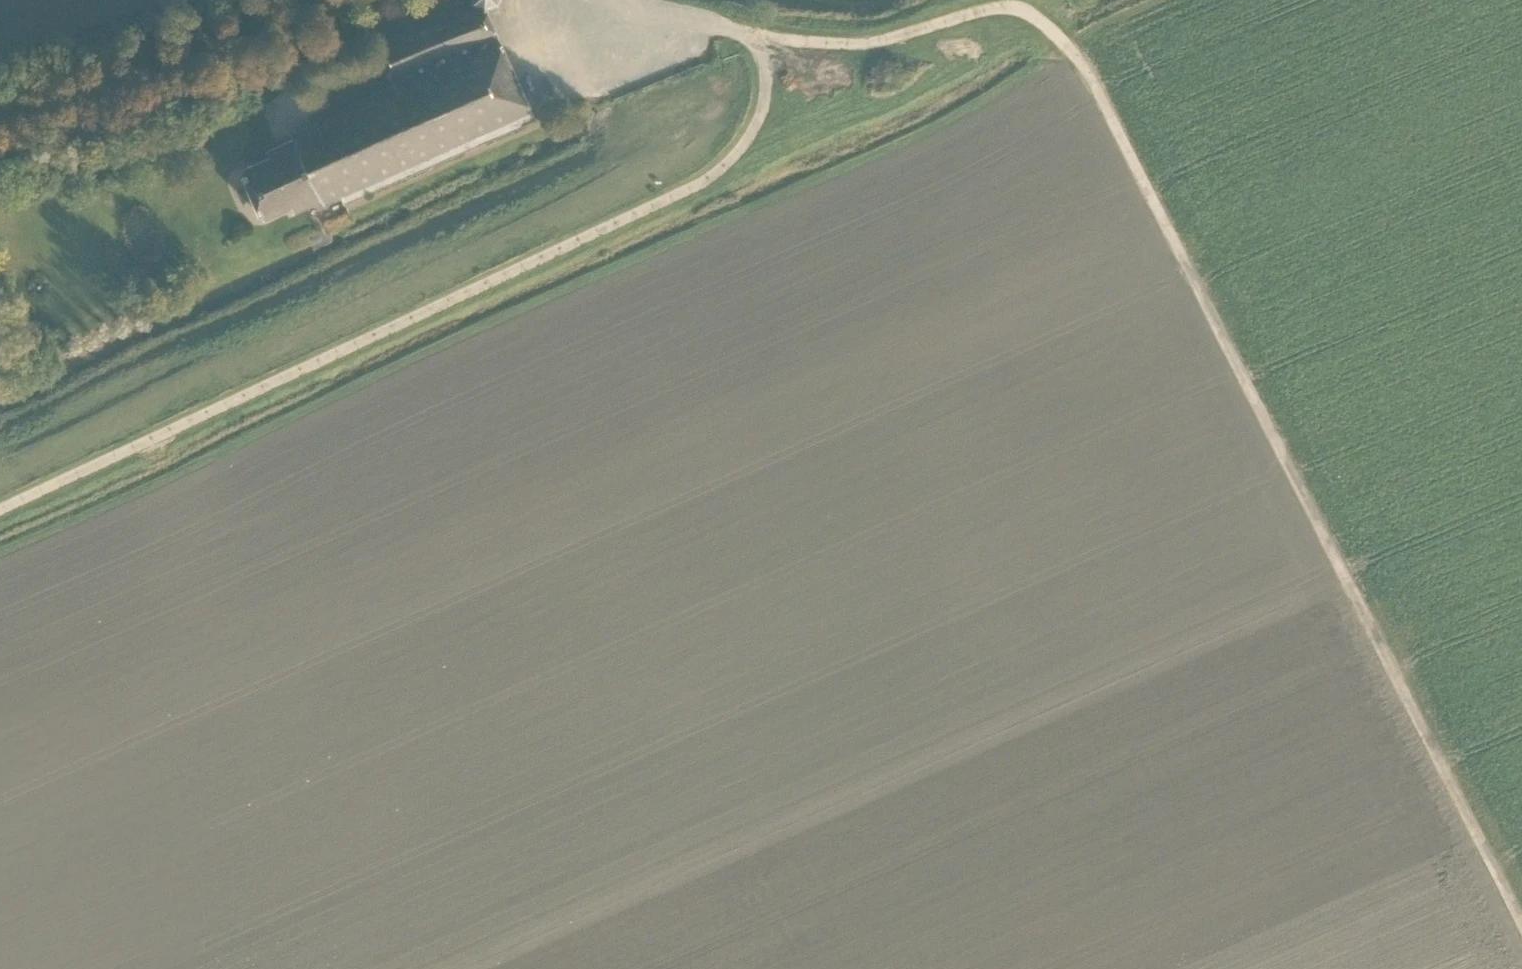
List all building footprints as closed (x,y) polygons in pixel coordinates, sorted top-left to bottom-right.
[(499,0),(475,0),(476,2),(377,42),(393,84),(315,119),(317,121),(293,132),(295,137),(267,150),(270,156),(244,167),(265,217),(291,206),(294,212),(322,199),(325,204),(343,196),(346,202),(537,117),(486,7),(498,1),(499,0)]
